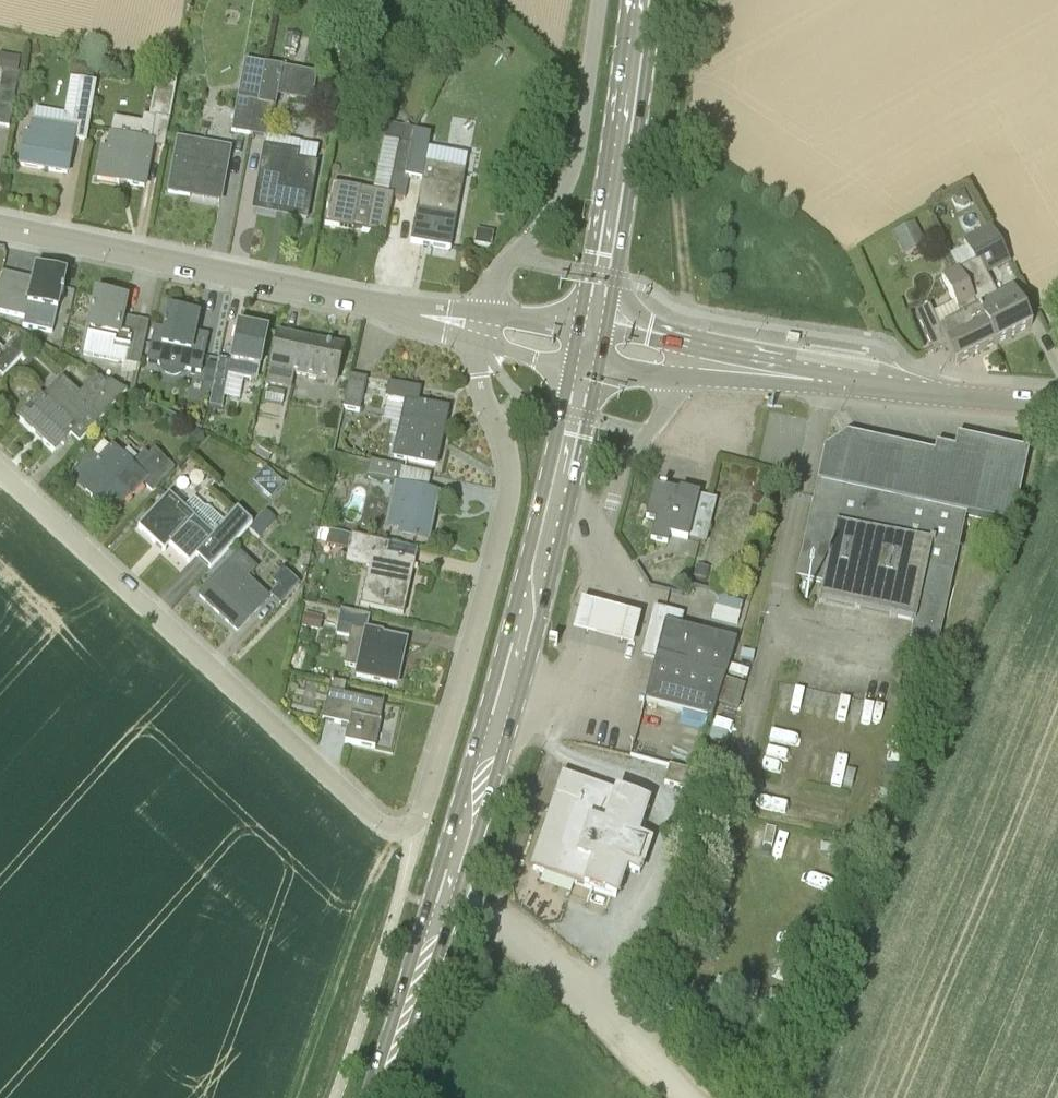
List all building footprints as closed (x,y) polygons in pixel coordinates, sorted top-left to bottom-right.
[(329,19),(326,32),(338,35),(341,21),(329,19)] [(2,69),(17,72),(20,57),(0,54),(0,69),(2,69)] [(164,148),(179,70),(160,65),(149,117),(144,116),(143,123),(114,118),(112,134),(109,133),(106,148),(103,148),(97,179),(145,187),(152,146),(164,148)] [(312,103),(317,75),(265,65),(258,104),(258,105),(272,108),(275,108),(278,97),(312,103)] [(9,128),(17,79),(1,75),(0,80),(0,126),(9,128)] [(73,140),(86,142),(96,83),(80,80),(74,116),(72,128),(34,121),(31,135),(26,134),(20,165),(67,173),(73,140)] [(18,86),(16,102),(28,103),(30,88),(18,86)] [(253,136),(258,105),(258,104),(238,100),(232,132),(253,136)] [(266,138),(272,108),(258,105),(253,136),(266,138)] [(405,177),(414,132),(414,130),(387,123),(374,192),(333,183),(325,225),(385,236),(393,198),(404,200),(409,177),(405,177)] [(405,177),(409,177),(423,180),(410,242),(451,250),(465,171),(425,163),(431,135),(414,132),(405,177)] [(222,198),(228,161),(230,148),(216,145),(178,138),(168,193),(190,197),(191,192),(222,198)] [(307,220),(317,163),(299,160),(301,152),(265,145),(262,165),(254,206),(286,211),(286,216),(307,220)] [(964,192),(951,199),(955,208),(962,209),(970,204),(964,192)] [(892,233),(903,256),(925,245),(914,222),(892,233)] [(1006,259),(989,226),(963,239),(975,262),(979,260),(984,270),(1006,259)] [(494,234),(477,230),(474,244),(491,247),(494,234)] [(998,297),(984,270),(979,260),(975,262),(959,270),(995,344),(1031,327),(1013,290),(998,297)] [(57,315),(65,276),(36,270),(34,280),(3,273),(0,284),(0,312),(24,318),(22,326),(52,332),(55,315),(57,315)] [(956,364),(995,344),(959,270),(942,278),(963,321),(940,331),(930,307),(915,314),(935,354),(948,348),(956,364)] [(149,324),(122,318),(126,302),(97,296),(88,336),(84,355),(140,367),(149,324)] [(146,361),(158,364),(159,368),(161,371),(164,374),(167,376),(171,377),(175,377),(179,375),(183,373),(185,369),(200,373),(208,336),(195,333),(198,318),(169,311),(165,329),(154,327),(146,361)] [(257,382),(260,369),(267,332),(238,326),(231,362),(219,360),(209,407),(221,409),(228,376),(237,377),(257,382)] [(295,374),(336,383),(343,348),(278,334),(267,385),(291,390),(295,374)] [(1,377),(32,344),(18,336),(4,351),(0,347),(0,377),(1,377)] [(217,365),(207,363),(204,380),(213,382),(217,365)] [(343,408),(359,411),(366,379),(349,376),(343,408)] [(55,450),(70,434),(79,444),(127,393),(110,383),(105,387),(96,377),(80,394),(62,377),(43,398),(41,395),(20,418),(55,450)] [(398,438),(394,457),(436,466),(448,411),(417,404),(420,390),(390,384),(387,398),(388,399),(384,421),(392,423),(389,436),(398,438)] [(204,441),(203,434),(196,431),(192,436),(192,442),(199,445),(204,441)] [(965,514),(1011,524),(1026,454),(959,439),(954,460),(847,437),(826,451),(824,462),(821,462),(796,578),(823,584),(819,602),(913,622),(909,641),(937,647),(965,514)] [(111,515),(142,482),(153,494),(175,469),(155,450),(149,456),(145,452),(131,466),(104,441),(71,477),(111,515)] [(396,484),(397,482),(400,468),(371,462),(366,478),(395,484),(396,484)] [(273,477),(258,464),(246,477),(261,490),(273,477)] [(400,535),(428,542),(438,495),(395,485),(386,526),(401,529),(400,535)] [(679,491),(679,493),(654,487),(646,519),(656,521),(651,540),(672,546),(674,537),(705,545),(715,500),(679,491)] [(252,523),(238,510),(225,523),(209,508),(204,508),(194,499),(184,509),(169,496),(139,528),(155,543),(161,537),(189,563),(196,555),(211,568),(252,523)] [(270,526),(260,518),(250,530),(260,538),(270,526)] [(351,536),(328,531),(325,546),(348,551),(351,536)] [(415,561),(387,555),(389,544),(351,536),(348,551),(368,555),(365,569),(369,570),(361,605),(403,615),(415,561)] [(237,632),(269,598),(249,579),(258,569),(240,553),(199,596),(237,632)] [(708,568),(696,565),(693,577),(705,580),(708,568)] [(279,589),(269,598),(280,606),(299,585),(283,569),(271,581),(279,589)] [(640,623),(580,609),(572,640),(632,654),(640,623)] [(406,642),(366,633),(370,617),(341,610),(335,636),(350,639),(345,666),(356,668),(356,669),(369,673),(368,679),(397,685),(406,642)] [(681,630),(684,617),(655,610),(644,656),(655,659),(644,701),(712,718),(716,704),(724,679),(736,642),(681,630)] [(302,626),(320,630),(323,618),(305,614),(302,626)] [(724,679),(716,704),(736,710),(744,686),(724,679)] [(384,704),(344,695),(346,683),(332,680),(329,693),(328,692),(322,720),(349,726),(345,742),(375,749),(381,722),(380,722),(384,704)] [(711,778),(694,772),(670,765),(665,782),(706,794),(711,778)] [(651,844),(636,838),(648,805),(565,776),(533,869),(616,897),(624,874),(639,879),(651,844)]
